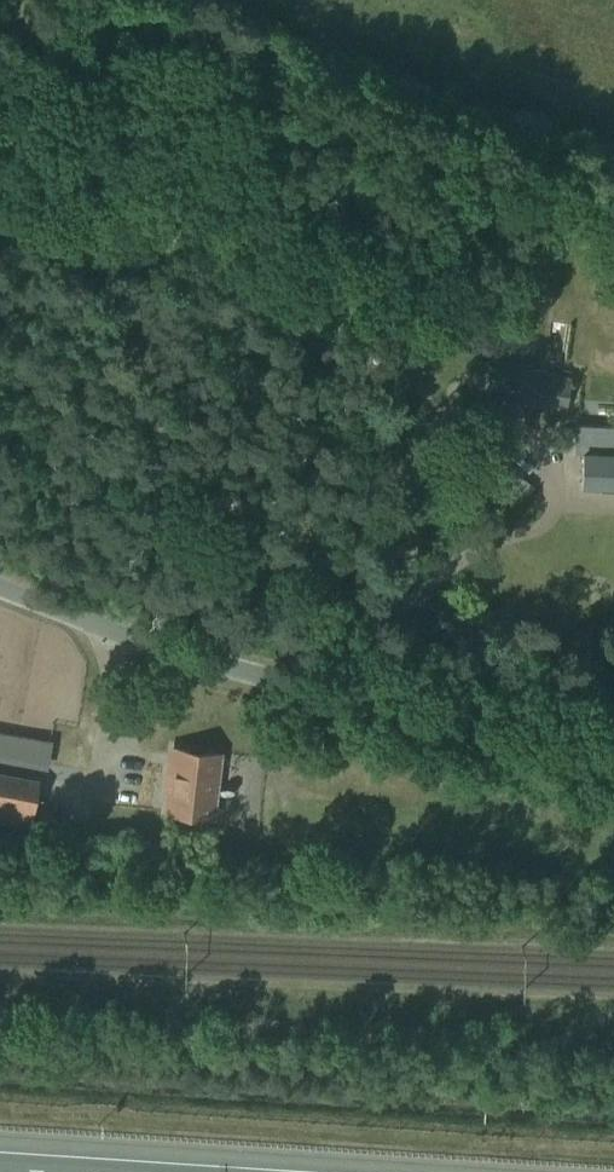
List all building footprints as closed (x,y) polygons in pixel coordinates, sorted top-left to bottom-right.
[(565,410),(573,359),(546,355),(544,367),(519,363),(513,401),(565,410)] [(575,426),(574,447),(582,448),(581,490),(613,491),(613,427),(575,426)] [(535,485),(492,455),(475,480),(518,510),(535,485)] [(48,769),(53,740),(0,731),(0,760),(48,769)] [(219,754),(176,749),(168,812),(212,817),(219,754)] [(34,796),(0,789),(0,819),(29,825),(34,796)]
